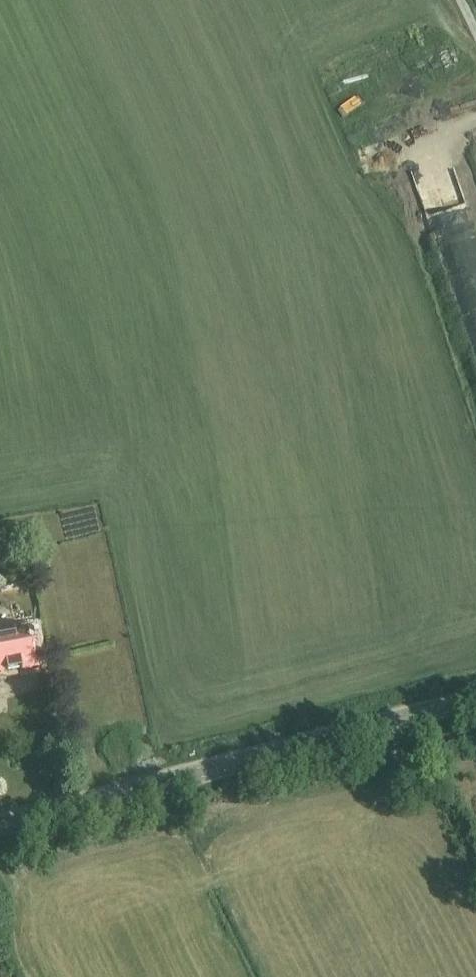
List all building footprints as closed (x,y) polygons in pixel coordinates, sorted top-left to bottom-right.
[(8,668),(9,671),(24,667),(23,665),(41,661),(34,629),(20,633),(19,630),(2,634),(3,637),(0,637),(0,670),(8,668)]
